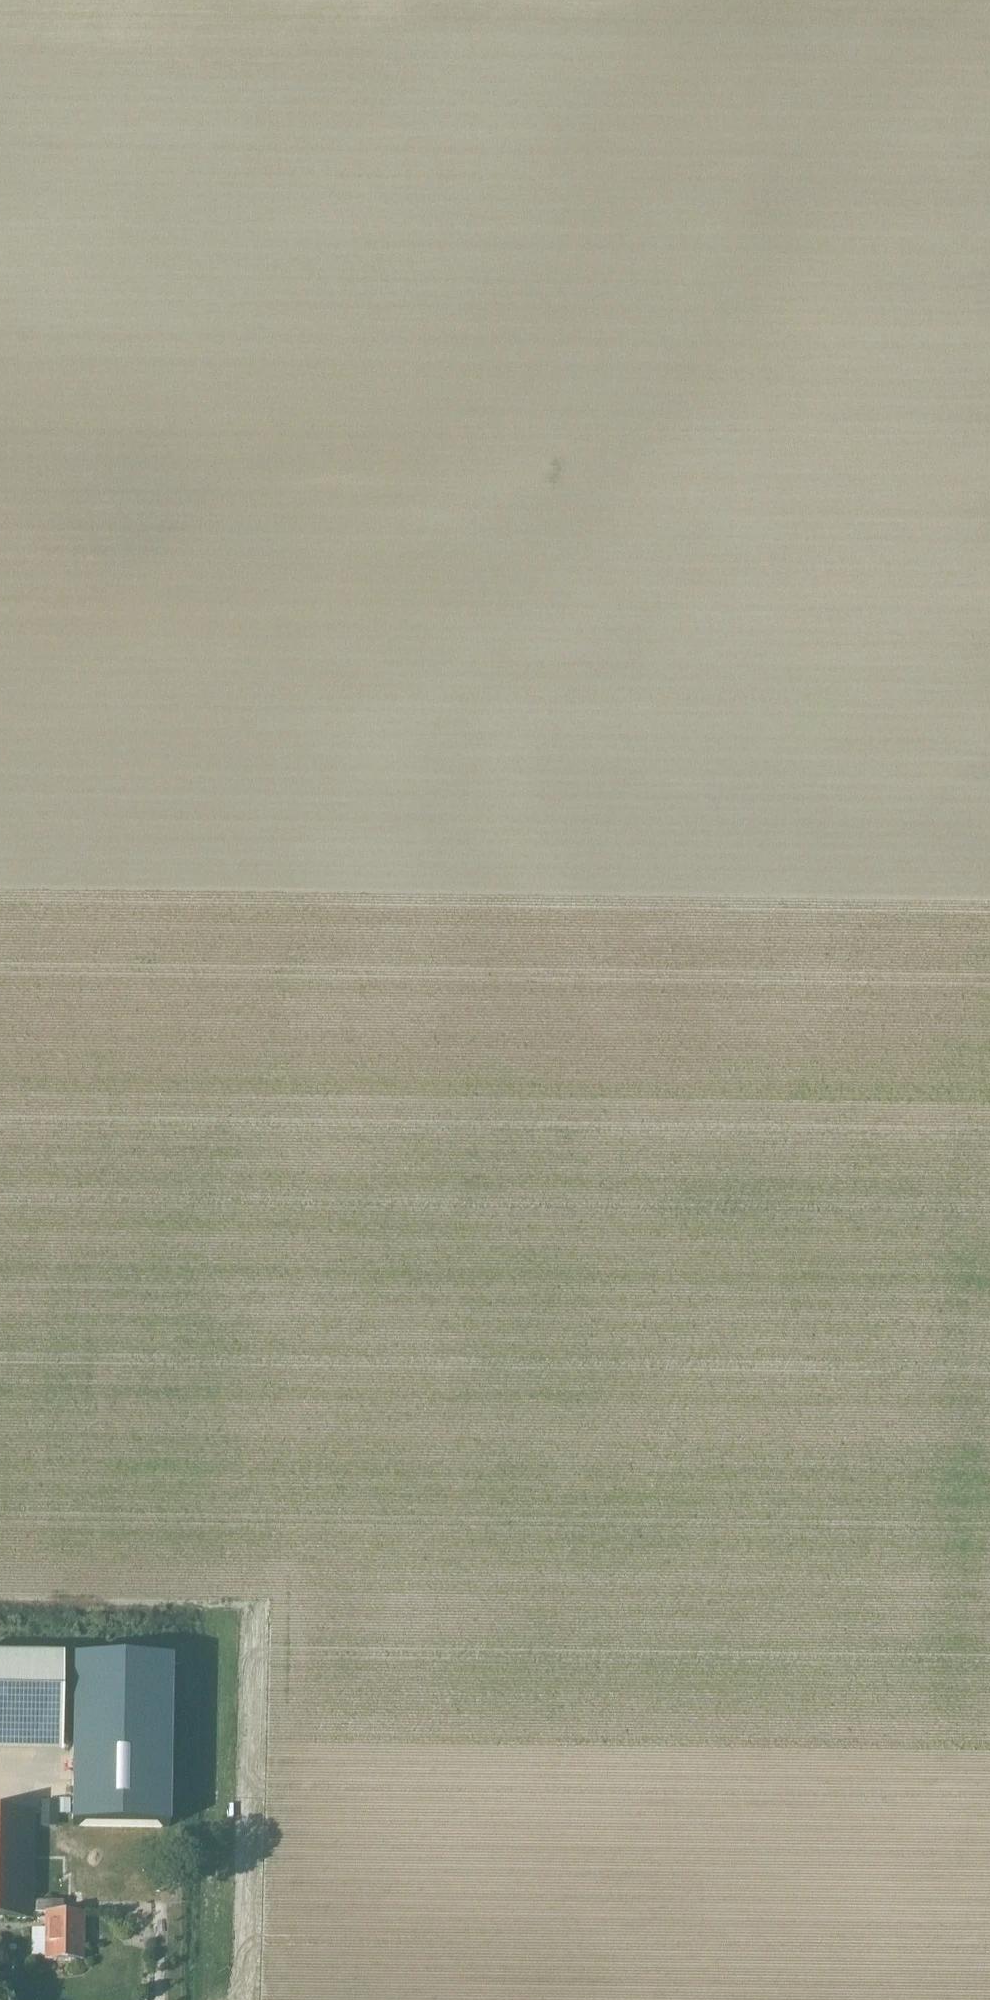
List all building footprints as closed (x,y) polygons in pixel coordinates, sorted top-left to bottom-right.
[(0,1655),(0,1728),(63,1729),(64,1656),(0,1655)] [(171,1659),(74,1658),(72,1825),(169,1826),(171,1659)] [(84,1913),(64,1913),(64,1901),(33,1901),(34,1813),(0,1812),(0,1919),(33,1919),(33,1913),(47,1913),(46,1960),(84,1960),(84,1913)]
